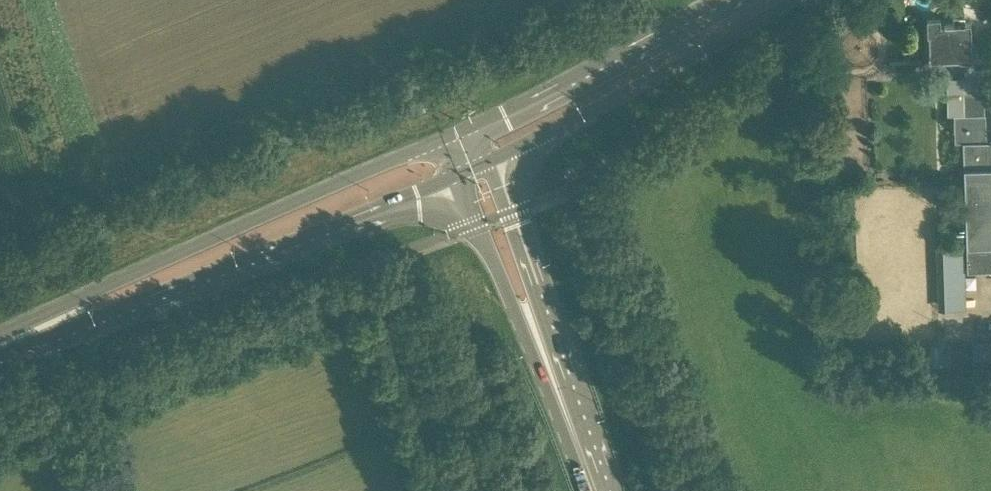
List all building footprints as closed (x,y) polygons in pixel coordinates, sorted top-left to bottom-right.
[(960,59),(960,62),(974,61),(973,45),(971,45),(970,21),(965,22),(964,16),(953,17),(953,22),(939,22),(939,17),(927,18),(928,33),(933,33),(934,48),(945,47),(945,60),(960,59)] [(962,142),(986,141),(986,114),(954,116),(955,144),(963,144),(962,142)] [(967,271),(990,270),(990,141),(986,141),(962,142),(963,144),(967,271)] [(944,308),(965,308),(962,245),(942,246),(944,308)]
